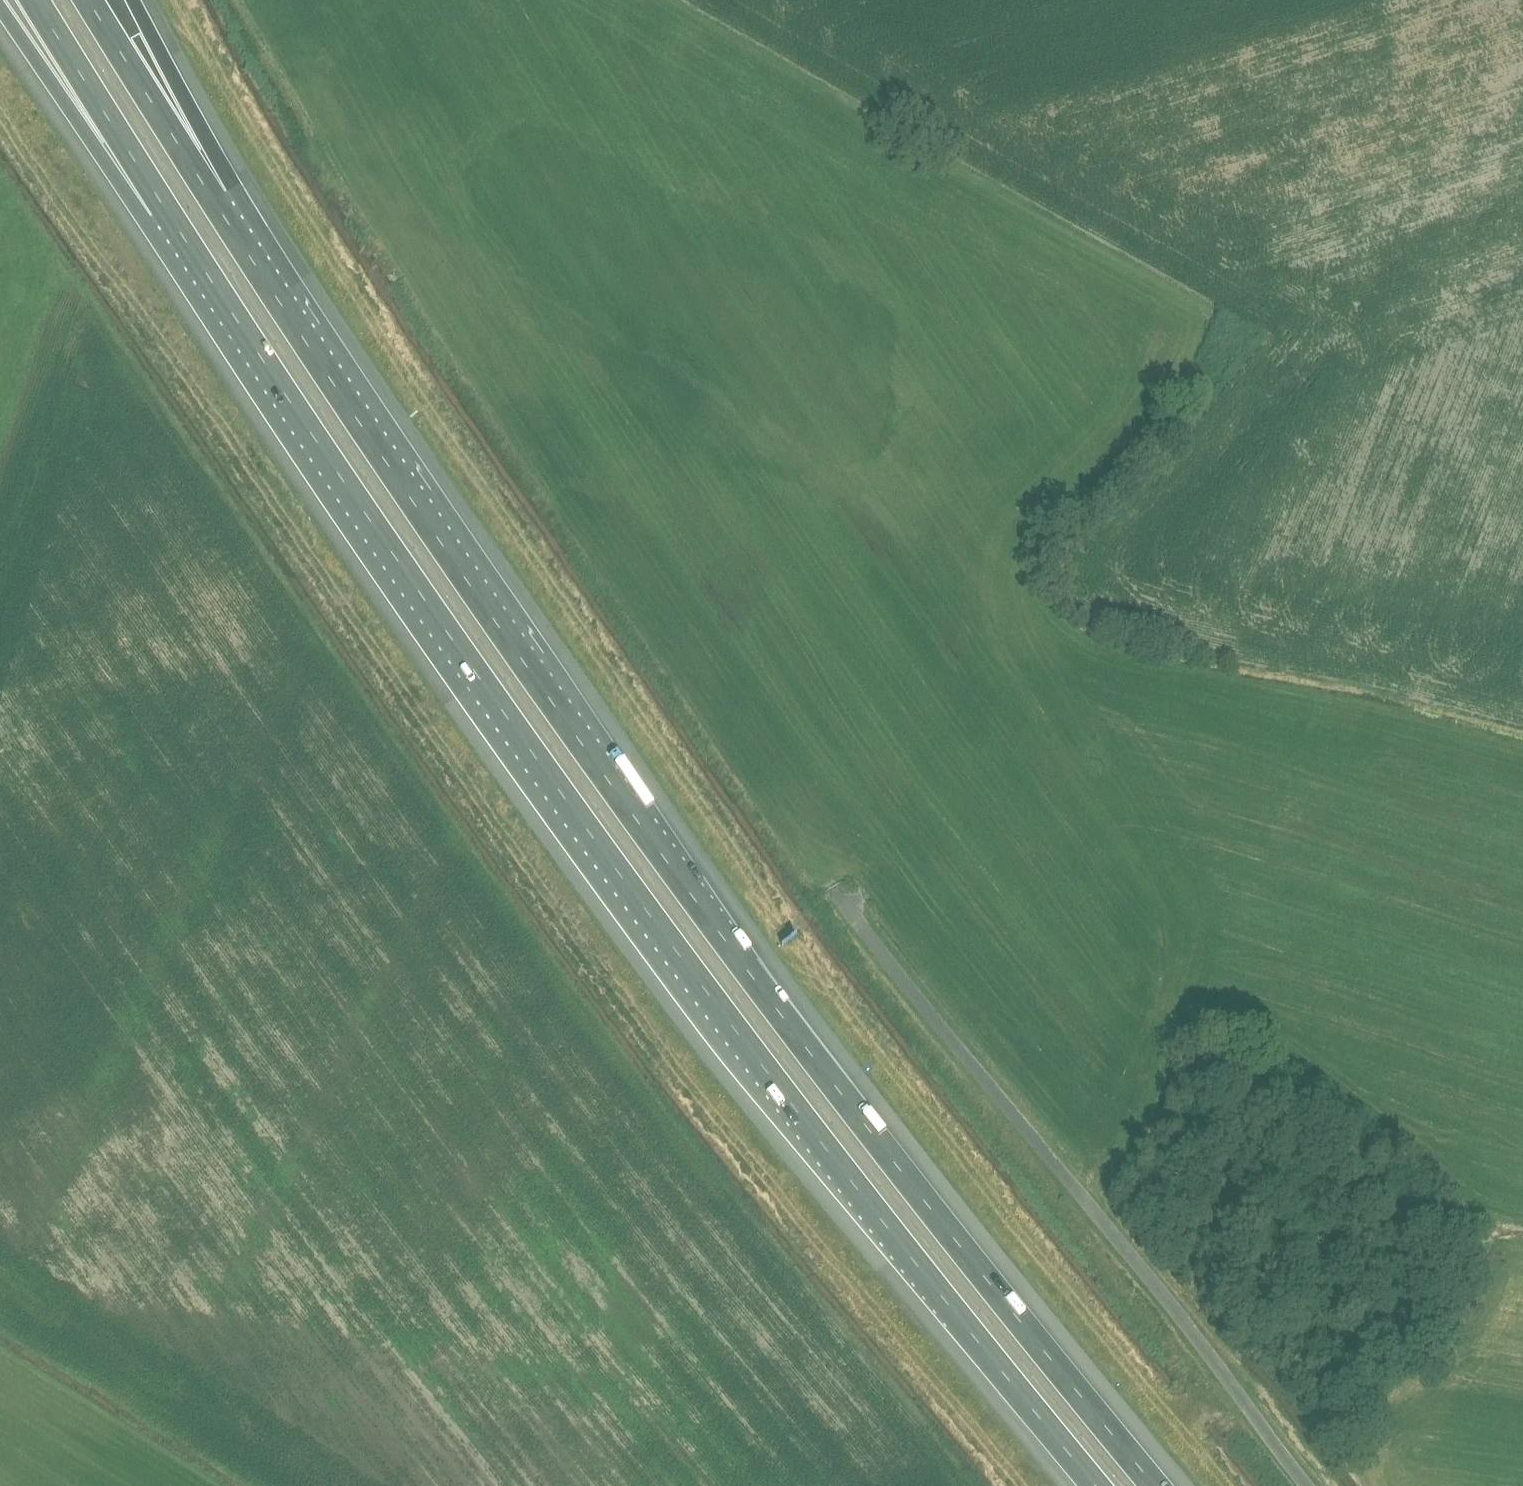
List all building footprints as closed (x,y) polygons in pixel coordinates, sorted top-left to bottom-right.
[(798,927),(787,940),(797,948),(808,934),(798,927)]
